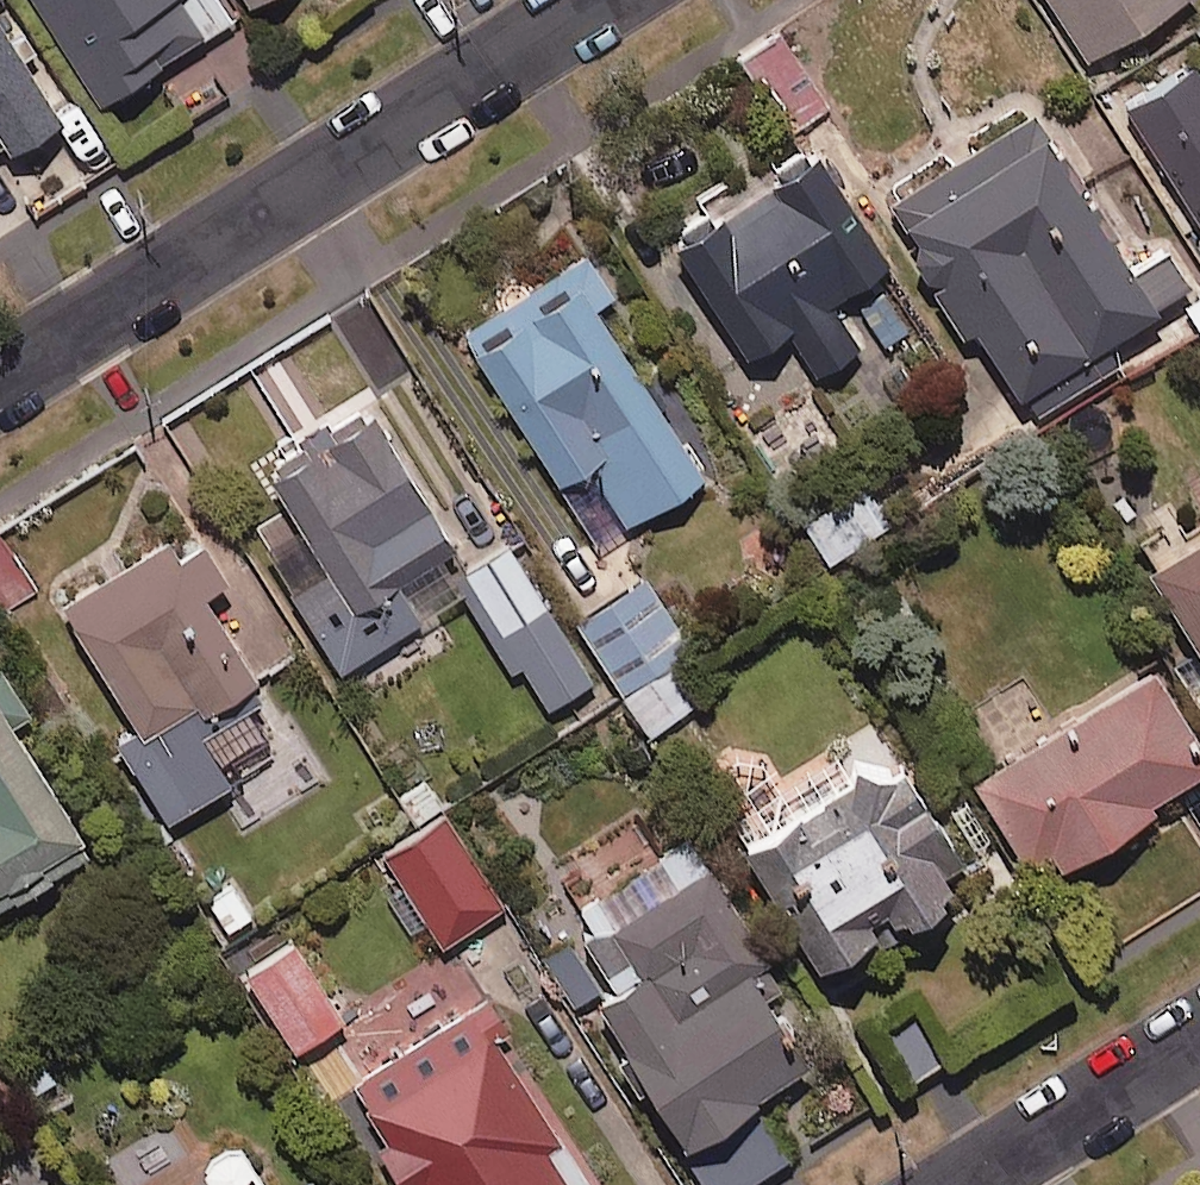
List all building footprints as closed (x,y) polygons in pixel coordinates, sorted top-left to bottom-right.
[(48,41),(58,36),(90,90),(227,9),(222,0),(24,0),(48,41)] [(1084,49),(1158,0),(1051,0),(1084,49)] [(1,134),(9,148),(56,119),(0,27),(0,135),(1,134)] [(829,103),(776,30),(743,54),(796,127),(829,103)] [(1195,50),(1124,90),(1199,225),(1199,59),(1195,50)] [(1127,263),(1025,101),(876,196),(960,329),(972,321),(1028,411),(1118,354),(1102,329),(1185,277),(1162,241),(1127,263)] [(883,255),(805,133),(662,225),(740,345),(781,318),(811,364),(854,337),(825,292),(883,255)] [(611,286),(584,244),(458,322),(592,537),(698,470),(591,299),(611,286)] [(448,543),(364,401),(262,461),(297,519),(262,539),(335,662),(448,596),(425,557),(448,543)] [(886,510),(861,473),(796,518),(822,555),(886,510)] [(212,575),(180,522),(62,594),(139,720),(121,731),(170,811),(233,772),(203,722),(269,682),(206,579),(212,575)] [(1144,556),(1199,651),(1176,665),(1195,698),(1199,696),(1199,524),(1144,556)] [(502,538),(447,573),(506,667),(518,659),(546,703),(589,675),(502,538)] [(685,640),(641,571),(574,614),(647,726),(695,695),(667,651),(685,640)] [(95,832),(16,705),(30,696),(0,648),(0,892),(95,832)] [(1149,796),(1146,791),(1199,756),(1199,746),(1143,659),(973,771),(1023,848),(1041,836),(1055,858),(1149,796)] [(940,863),(958,852),(881,728),(727,823),(808,954),(867,918),(858,903),(874,893),(880,902),(885,904),(891,905),(896,905),(902,905),(907,904),(912,902),(917,899),(922,896),(926,893),(930,889),(933,884),(936,880),(938,874),(939,869),(940,863)] [(632,814),(564,853),(584,887),(526,920),(570,996),(587,986),(703,1184),(731,1184),(785,1154),(746,1087),(800,1056),(737,948),(749,942),(685,831),(652,850),(632,814)] [(499,901),(448,817),(388,854),(439,938),(499,901)] [(338,1009),(288,933),(240,964),(290,1040),(338,1009)] [(491,1030),(427,1070),(402,1030),(340,1069),(412,1184),(587,1184),(491,1030)] [(240,1138),(203,1161),(217,1184),(269,1184),(240,1138)]
